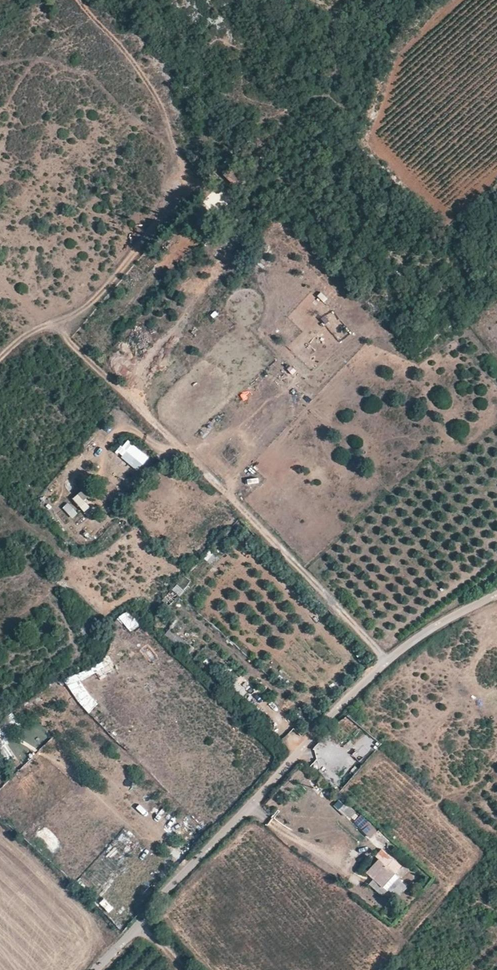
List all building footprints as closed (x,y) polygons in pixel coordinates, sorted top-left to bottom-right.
[(241,178),(230,168),(224,175),(235,185),(241,178)] [(195,278),(209,273),(206,265),(192,271),(195,278)] [(205,294),(210,287),(199,278),(193,285),(205,294)] [(129,329),(123,337),(132,345),(138,338),(129,329)] [(137,471),(149,458),(127,439),(116,452),(137,471)] [(114,484),(123,483),(122,474),(113,475),(114,484)] [(78,494),(86,502),(96,493),(88,485),(78,494)] [(90,507),(86,502),(78,494),(73,498),(85,511),(90,507)] [(63,508),(72,519),(78,513),(69,503),(63,508)] [(169,607),(178,596),(171,590),(162,601),(169,607)] [(126,610),(117,620),(132,632),(140,623),(126,610)] [(151,662),(157,658),(148,648),(143,651),(151,662)] [(98,706),(78,676),(67,683),(87,714),(98,706)] [(42,744),(49,736),(36,725),(29,732),(42,744)] [(364,757),(358,749),(353,754),(360,761),(364,757)] [(343,765),(353,772),(357,765),(347,759),(343,765)] [(346,799),(338,806),(368,840),(376,833),(346,799)] [(383,886),(395,873),(401,867),(388,855),(383,861),(387,864),(374,878),(383,886)] [(400,877),(395,873),(383,886),(388,890),(400,877)] [(108,913),(112,909),(105,900),(101,903),(108,913)]
